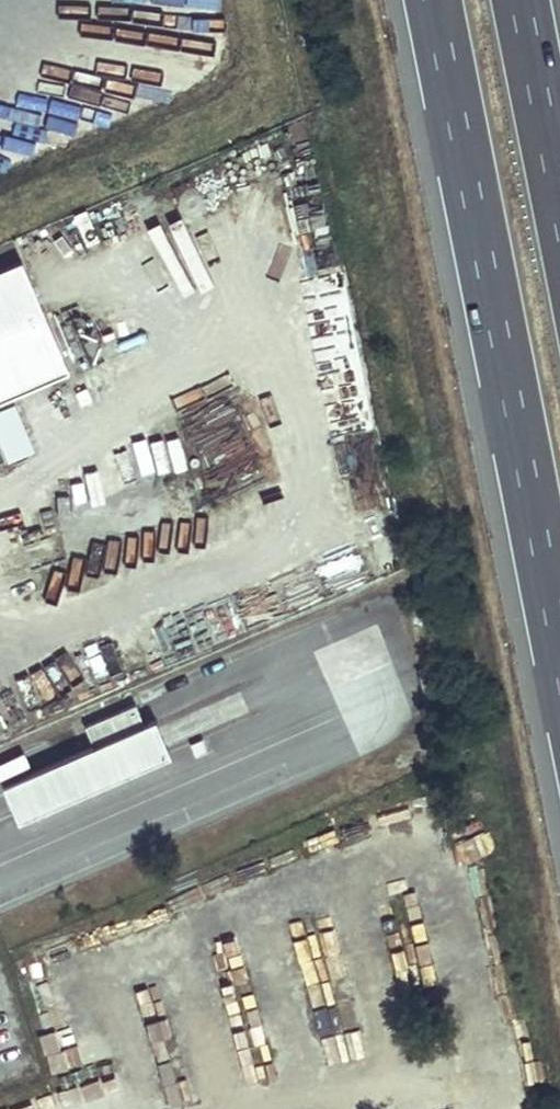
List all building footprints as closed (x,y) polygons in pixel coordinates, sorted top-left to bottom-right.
[(22,260),(0,270),(0,401),(70,371),(22,260)] [(0,404),(0,454),(2,459),(32,447),(13,399),(0,404)] [(19,822),(171,755),(155,718),(145,723),(136,703),(85,725),(93,745),(3,785),(19,822)]
